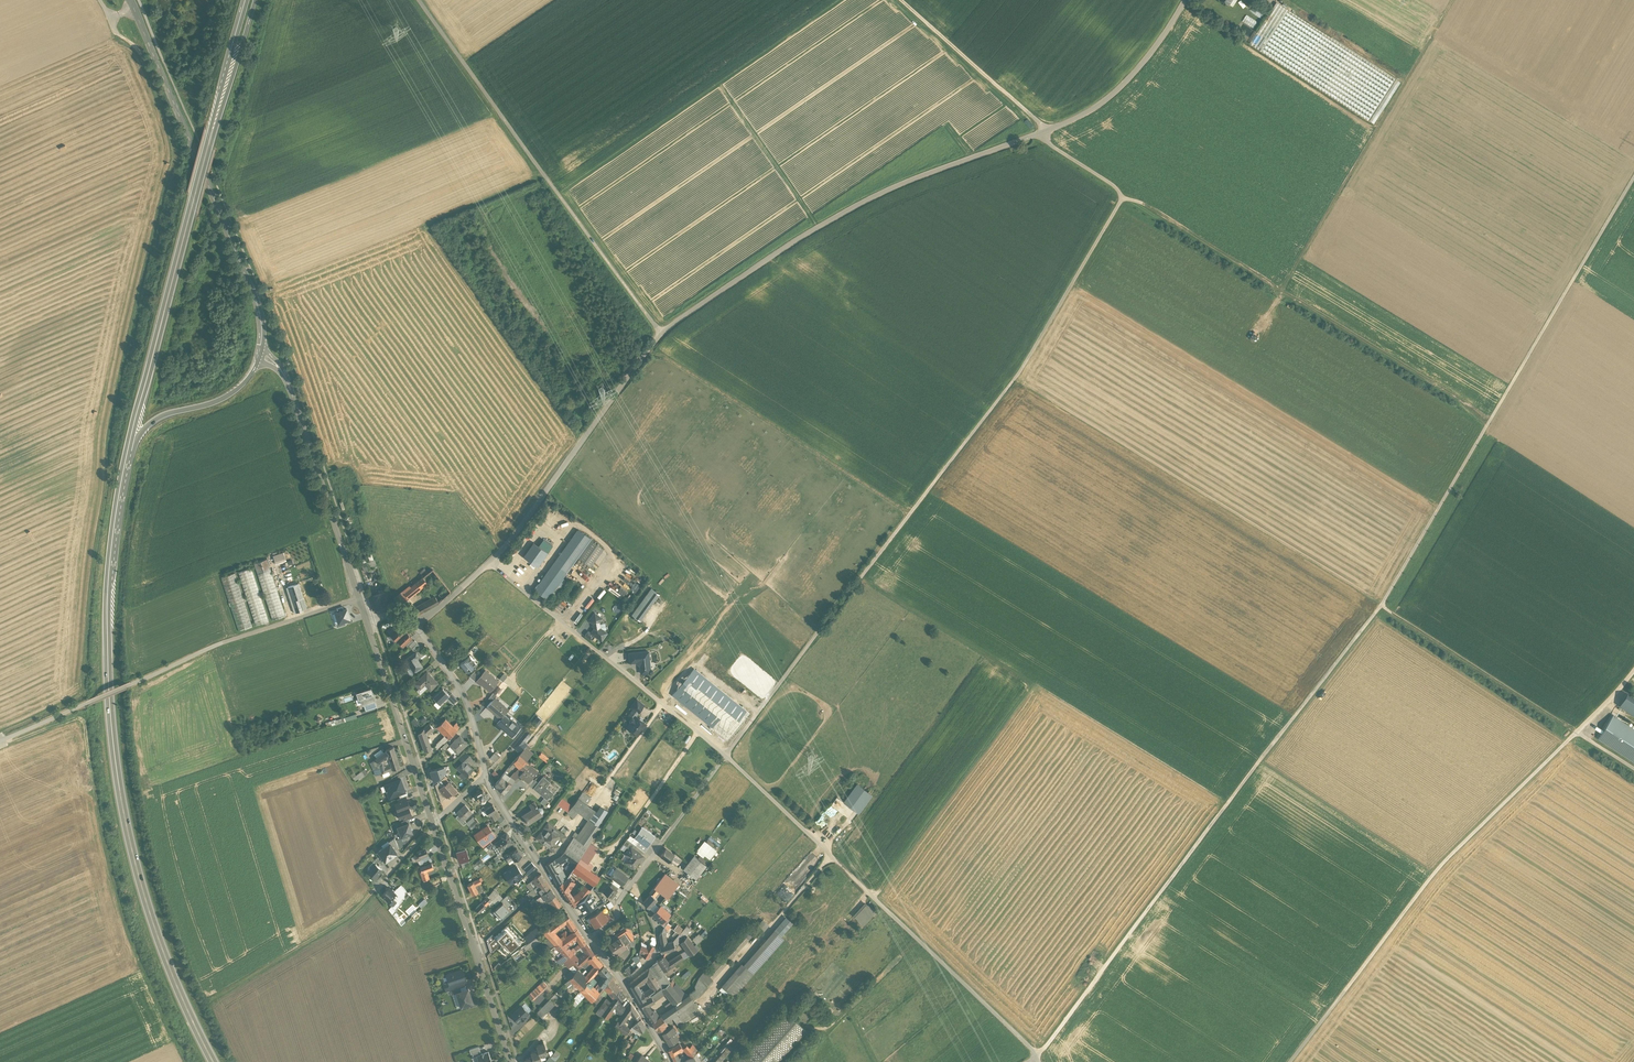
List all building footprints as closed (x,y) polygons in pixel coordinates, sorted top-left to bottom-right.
[(1276,2),(1250,43),(1368,120),(1395,79),(1276,2)] [(1385,96),(1389,99),(1401,83),(1396,80),(1385,96)] [(551,517),(561,523),(563,518),(561,517),(563,514),(555,510),(551,517)] [(577,530),(538,584),(552,594),(579,556),(591,540),(577,530)] [(539,546),(548,553),(553,546),(544,540),(539,546)] [(591,540),(579,556),(591,565),(603,549),(591,540)] [(539,546),(534,542),(523,557),(538,567),(548,553),(539,546)] [(283,552),(273,556),(276,564),(286,561),(283,552)] [(364,572),(369,570),(366,563),(364,558),(360,560),(362,565),(361,565),(364,572)] [(267,559),(254,563),(263,592),(260,593),(252,568),(238,572),(246,597),(243,598),(235,573),(221,578),(238,631),(252,627),(244,602),(247,601),(255,626),(269,621),(261,596),(264,595),(272,620),(286,616),(267,559)] [(370,562),(366,563),(369,570),(377,567),(374,560),(373,560),(370,562)] [(435,570),(425,576),(427,579),(437,573),(435,570)] [(621,581),(628,585),(631,580),(624,575),(621,581)] [(410,586),(396,597),(402,603),(407,599),(427,583),(423,578),(411,587),(410,586)] [(611,581),(608,584),(615,590),(618,587),(611,581)] [(299,584),(293,585),(288,587),(294,605),(301,603),(299,599),(303,597),(299,584)] [(538,584),(534,589),(548,599),(552,594),(538,584)] [(635,610),(643,616),(659,594),(651,588),(635,610)] [(384,592),(373,596),(376,607),(378,612),(393,607),(387,592),(384,593),(384,592)] [(443,599),(439,595),(435,598),(432,600),(421,606),(424,611),(439,603),(443,599)] [(402,603),(399,605),(408,616),(409,615),(412,613),(416,610),(415,609),(407,599),(402,603)] [(301,603),(294,605),(292,605),(295,613),(303,610),(301,603)] [(337,611),(334,612),(338,623),(338,624),(345,622),(351,620),(347,607),(343,609),(342,607),(337,609),(337,611)] [(643,616),(635,610),(632,615),(640,621),(643,616)] [(603,618),(594,612),(588,620),(593,623),(593,628),(591,632),(594,635),(593,635),(602,641),(608,633),(600,627),(599,622),(603,618)] [(391,635),(397,641),(398,640),(405,633),(405,632),(400,627),(397,629),(391,635)] [(591,632),(588,631),(585,635),(590,639),(593,635),(594,635),(591,632)] [(405,633),(398,640),(403,646),(405,644),(411,639),(412,638),(406,632),(405,632),(405,633)] [(411,639),(405,644),(408,647),(409,646),(414,641),(411,639)] [(414,641),(409,646),(412,649),(417,643),(414,640),(414,641)] [(648,651),(629,653),(630,662),(637,661),(640,665),(641,673),(649,672),(649,673),(651,673),(653,672),(652,670),(651,669),(650,669),(649,661),(647,661),(646,652),(648,651)] [(416,652),(405,659),(407,663),(414,673),(422,667),(416,658),(419,656),(416,652)] [(464,661),(460,664),(468,672),(476,664),(474,662),(475,661),(470,655),(464,661)] [(414,673),(407,663),(404,665),(411,675),(414,673)] [(494,678),(485,671),(480,677),(476,681),(481,685),(482,684),(490,691),(498,681),(494,678)] [(674,694),(727,738),(747,715),(694,671),(674,694)] [(438,683),(427,672),(415,684),(419,688),(424,684),(430,691),(438,683)] [(480,677),(474,672),(469,677),(476,682),(476,681),(480,677)] [(371,688),(357,693),(359,699),(360,698),(362,703),(362,704),(364,703),(374,700),(375,700),(373,695),(371,688)] [(449,695),(443,688),(433,698),(440,705),(446,698),(449,695)] [(449,695),(446,698),(453,705),(458,700),(451,693),(449,695)] [(1627,694),(1619,706),(1633,715),(1633,698),(1627,694)] [(492,701),(487,707),(497,715),(496,715),(501,719),(505,715),(506,713),(509,710),(495,698),(494,698),(492,701)] [(636,699),(630,707),(633,709),(638,713),(644,705),(636,699)] [(374,700),(364,703),(367,710),(377,707),(374,700)] [(411,706),(414,709),(419,704),(416,701),(414,703),(411,706)] [(633,709),(628,716),(631,718),(630,719),(630,720),(631,721),(636,716),(638,713),(633,709)] [(1597,739),(1633,762),(1633,728),(1613,714),(1597,739)] [(505,715),(501,719),(497,724),(512,737),(520,727),(506,715),(505,715)] [(631,721),(628,726),(632,729),(633,732),(635,733),(638,733),(639,734),(646,724),(636,716),(631,721)] [(453,727),(445,719),(437,727),(445,735),(449,739),(457,731),(453,727)] [(461,727),(457,723),(453,727),(457,731),(461,727)] [(430,724),(424,729),(426,735),(433,728),(430,724)] [(426,735),(424,729),(423,729),(419,733),(425,751),(431,749),(426,735)] [(514,746),(521,752),(525,747),(527,745),(524,743),(525,740),(530,733),(527,730),(514,746)] [(445,735),(436,744),(439,747),(443,743),(444,744),(449,739),(445,735)] [(460,736),(450,746),(457,753),(467,743),(460,736)] [(400,767),(393,747),(386,749),(386,751),(388,757),(390,761),(391,763),(392,769),(400,767)] [(533,753),(525,747),(521,752),(519,755),(526,761),(533,753)] [(374,755),(377,758),(382,754),(384,753),(381,750),(374,755)] [(500,757),(495,752),(490,758),(495,762),(500,757)] [(547,763),(551,759),(543,752),(539,755),(547,763)] [(471,758),(466,753),(460,759),(463,762),(464,761),(466,763),(471,758)] [(377,758),(376,759),(378,762),(380,764),(384,760),(382,754),(377,758)] [(526,761),(519,755),(513,762),(520,767),(524,770),(529,764),(529,763),(526,761)] [(391,763),(385,765),(384,760),(380,764),(382,773),(389,771),(392,769),(391,763)] [(466,763),(464,761),(463,762),(457,768),(466,776),(468,776),(469,774),(469,773),(473,769),(466,763)] [(538,771),(529,764),(524,770),(520,775),(528,782),(528,783),(532,778),(534,776),(538,771)] [(444,767),(431,771),(434,782),(436,780),(443,774),(446,772),(444,767)] [(514,772),(510,777),(515,780),(517,778),(520,775),(524,770),(520,767),(515,773),(514,772)] [(78,768),(80,787),(87,786),(85,768),(78,768)] [(356,776),(359,780),(367,773),(364,770),(356,776)] [(510,777),(505,772),(502,776),(505,779),(512,784),(515,780),(510,777)] [(443,774),(436,780),(438,783),(446,776),(443,774)] [(502,776),(495,784),(498,788),(505,779),(502,776)] [(538,782),(534,787),(535,787),(540,791),(539,793),(547,799),(549,797),(550,797),(553,793),(546,787),(550,782),(543,776),(538,782)] [(400,779),(381,786),(383,792),(387,791),(390,798),(399,795),(405,792),(405,791),(400,779)] [(512,784),(505,779),(498,788),(504,794),(512,784)] [(441,787),(437,783),(435,785),(438,795),(442,792),(444,790),(441,787)] [(457,792),(449,783),(445,786),(444,784),(441,787),(444,790),(442,792),(446,797),(447,798),(451,794),(453,795),(457,792)] [(847,803),(860,812),(871,796),(859,786),(847,803)] [(483,790),(476,795),(478,798),(481,802),(487,798),(483,790)] [(568,812),(567,813),(574,818),(578,812),(588,820),(588,819),(588,820),(595,811),(587,805),(591,798),(583,792),(572,806),(568,812)] [(572,806),(562,798),(557,804),(568,812),(572,806)] [(398,802),(395,803),(398,810),(398,811),(408,806),(409,807),(410,806),(407,799),(406,799),(398,802)] [(538,807),(534,802),(529,805),(532,809),(522,815),(528,825),(543,815),(542,813),(543,812),(543,811),(543,810),(543,808),(542,807),(540,807),(539,807),(538,807)] [(465,805),(457,813),(459,815),(464,820),(472,812),(465,805)] [(493,805),(485,809),(489,816),(493,813),(497,811),(493,805)] [(408,806),(398,811),(398,810),(397,811),(400,818),(403,817),(411,814),(409,807),(408,806)] [(595,811),(588,820),(598,825),(608,811),(601,806),(596,812),(595,811)] [(828,814),(834,818),(839,809),(832,806),(828,814)] [(464,820),(459,815),(456,818),(463,825),(466,822),(464,820)] [(578,834),(575,838),(587,846),(590,843),(600,827),(598,825),(588,820),(588,819),(588,820),(578,834)] [(475,821),(469,826),(471,829),(477,824),(475,821)] [(403,825),(397,827),(401,837),(407,835),(413,833),(409,823),(409,822),(403,825)] [(557,829),(548,822),(544,827),(548,830),(544,835),(540,832),(536,838),(545,845),(557,829)] [(488,826),(484,828),(483,828),(481,829),(481,830),(475,835),(476,834),(482,842),(480,843),(481,843),(483,841),(491,836),(494,834),(488,826)] [(655,836),(642,827),(634,838),(643,844),(647,847),(655,836)] [(557,829),(545,845),(555,852),(559,846),(555,843),(559,838),(562,841),(566,836),(557,829)] [(503,839),(500,841),(495,844),(500,851),(513,843),(506,833),(502,837),(503,839)] [(491,836),(483,841),(486,846),(490,842),(494,839),(491,836)] [(575,838),(573,837),(567,846),(581,856),(588,846),(587,846),(575,838)] [(394,838),(389,841),(394,849),(397,846),(394,838)] [(636,846),(627,839),(623,844),(629,849),(630,847),(633,849),(636,846)] [(385,861),(397,852),(394,849),(389,841),(377,850),(382,856),(385,861)] [(704,841),(698,849),(710,859),(717,850),(704,841)] [(597,848),(590,843),(587,846),(588,846),(595,851),(597,848)] [(500,851),(495,844),(493,845),(492,846),(498,855),(501,853),(500,851)] [(647,847),(643,844),(639,848),(645,852),(648,847),(647,847)] [(581,856),(567,846),(561,855),(568,860),(569,861),(568,863),(574,867),(580,857),(581,856)] [(595,851),(588,846),(581,856),(580,857),(588,862),(595,851)] [(425,847),(417,850),(419,854),(420,857),(428,854),(425,847)] [(633,849),(630,847),(629,849),(627,852),(631,855),(626,862),(634,868),(638,863),(638,862),(642,856),(633,849)] [(516,848),(509,853),(512,857),(507,860),(510,864),(522,856),(516,848)] [(674,855),(666,848),(660,856),(669,862),(672,858),(674,855)] [(465,849),(457,852),(460,861),(468,858),(465,849)] [(568,860),(561,855),(560,856),(556,859),(559,865),(568,860)] [(694,856),(683,869),(696,879),(706,865),(694,856)] [(574,867),(567,877),(574,881),(579,874),(583,876),(588,869),(591,865),(588,862),(580,857),(574,867)] [(463,868),(469,862),(468,858),(460,861),(463,868)] [(559,865),(556,859),(546,864),(559,886),(563,882),(562,881),(567,877),(562,869),(563,868),(562,865),(560,866),(559,865)] [(366,871),(375,878),(382,870),(373,862),(366,871)] [(431,863),(420,867),(421,871),(422,872),(426,870),(433,867),(431,863)] [(531,863),(524,869),(529,874),(536,867),(531,863)] [(516,866),(504,874),(506,876),(506,878),(507,879),(508,881),(508,880),(510,883),(513,882),(515,881),(516,881),(517,880),(518,878),(522,875),(516,866)] [(600,878),(588,869),(583,876),(595,884),(600,878)] [(627,877),(616,869),(611,876),(615,879),(621,884),(622,885),(627,877)] [(426,870),(422,872),(421,871),(420,872),(423,880),(429,878),(426,870)] [(541,874),(533,879),(533,880),(538,887),(540,885),(539,884),(545,880),(541,874)] [(678,884),(664,874),(654,887),(658,891),(665,896),(668,898),(678,884)] [(574,881),(567,877),(562,881),(563,882),(559,886),(567,898),(571,895),(567,891),(570,888),(570,887),(574,881)] [(479,879),(473,882),(478,892),(479,894),(483,891),(479,884),(481,883),(479,879)] [(621,884),(615,879),(612,883),(618,887),(621,884)] [(545,880),(539,884),(540,885),(542,888),(545,892),(545,893),(550,888),(545,880)] [(473,882),(467,885),(472,895),(478,892),(473,882)] [(530,883),(526,885),(531,892),(534,889),(530,883)] [(610,886),(608,884),(603,892),(612,898),(617,891),(616,890),(610,886)] [(403,897),(407,892),(401,885),(397,888),(394,890),(403,897)] [(388,887),(382,895),(389,901),(393,897),(396,894),(393,892),(391,890),(388,887)] [(585,887),(580,894),(573,899),(577,904),(584,899),(588,893),(590,890),(585,887)] [(654,887),(649,893),(651,894),(654,896),(656,893),(658,891),(654,887)] [(550,888),(545,893),(545,892),(542,894),(547,902),(549,900),(555,896),(550,888)] [(502,898),(494,889),(490,894),(488,896),(491,900),(495,904),(502,898)] [(403,897),(394,890),(393,892),(396,894),(393,897),(396,900),(398,903),(403,897)] [(577,904),(584,914),(596,905),(588,893),(584,899),(577,904)] [(651,894),(643,903),(649,908),(657,900),(656,898),(654,896),(651,894)] [(503,903),(508,908),(511,905),(507,900),(509,897),(507,895),(501,901),(503,903)] [(573,899),(571,895),(567,898),(573,907),(577,904),(573,899)] [(488,896),(475,908),(479,912),(491,900),(488,896)] [(555,896),(549,900),(553,905),(555,909),(561,905),(555,896)] [(422,907),(428,902),(425,898),(419,904),(422,907)] [(536,903),(533,899),(530,902),(537,910),(540,907),(536,903)] [(540,907),(543,911),(548,908),(553,905),(549,900),(547,902),(543,905),(540,907)] [(503,903),(493,912),(501,920),(507,915),(506,914),(510,911),(508,908),(503,903)] [(875,912),(865,903),(853,916),(863,925),(875,912)] [(397,910),(391,905),(388,909),(393,914),(397,910)] [(661,906),(653,914),(662,922),(667,917),(670,914),(661,906)] [(601,910),(589,918),(592,923),(595,927),(607,920),(604,915),(601,910)] [(567,914),(557,922),(561,926),(566,923),(571,929),(575,926),(567,914)] [(670,919),(667,917),(662,922),(661,924),(664,927),(667,923),(670,919)] [(768,926),(762,921),(757,928),(763,932),(768,926)] [(557,922),(550,928),(554,932),(561,926),(557,922)] [(664,927),(662,930),(663,930),(665,933),(667,930),(671,925),(667,923),(664,927)] [(683,930),(677,925),(673,930),(676,932),(679,934),(683,930)] [(525,938),(529,943),(538,936),(543,932),(538,926),(525,938)] [(683,930),(679,934),(683,937),(685,939),(687,936),(686,936),(692,930),(686,926),(683,930)] [(505,928),(495,938),(494,938),(500,944),(502,946),(501,947),(508,955),(510,953),(511,953),(521,944),(515,938),(516,937),(512,932),(511,933),(505,928)] [(554,932),(550,928),(543,933),(548,938),(555,946),(562,941),(558,937),(554,932)] [(747,930),(744,928),(740,932),(747,938),(749,940),(753,934),(748,929),(747,930)] [(571,929),(558,937),(562,941),(573,932),(571,929)] [(573,932),(562,941),(566,947),(568,945),(569,945),(577,939),(580,944),(584,940),(577,929),(573,932)] [(625,929),(617,935),(619,938),(625,946),(626,946),(629,944),(629,943),(633,940),(625,929)] [(774,930),(743,966),(752,975),(784,939),(774,930)] [(702,931),(693,939),(697,945),(706,935),(702,931)] [(740,932),(704,972),(711,977),(747,938),(740,932)] [(677,937),(673,942),(675,949),(683,937),(679,934),(677,937)] [(495,938),(492,935),(487,939),(491,952),(500,944),(494,938),(495,938)] [(529,943),(524,947),(527,952),(542,941),(538,936),(529,943)] [(694,946),(687,936),(685,939),(681,943),(690,956),(697,951),(694,946)] [(614,941),(609,945),(610,946),(616,953),(625,946),(619,938),(614,941)] [(667,944),(666,939),(660,940),(661,945),(659,946),(661,953),(665,952),(675,949),(673,942),(667,944)] [(566,947),(562,941),(555,946),(560,951),(564,956),(567,959),(573,954),(570,951),(566,947)] [(594,955),(586,943),(582,946),(587,953),(586,954),(579,960),(583,965),(590,958),(594,955)] [(644,954),(643,956),(644,957),(648,959),(654,947),(650,944),(649,946),(647,949),(644,954)] [(555,946),(551,949),(556,955),(560,951),(555,946)] [(567,959),(564,962),(569,968),(572,965),(577,961),(573,954),(567,959)] [(681,954),(667,963),(671,968),(684,959),(681,954)] [(590,958),(583,965),(586,968),(591,963),(597,958),(594,955),(590,958)] [(564,956),(557,962),(560,965),(564,962),(567,959),(564,956)] [(638,957),(634,958),(633,958),(632,959),(637,964),(640,968),(641,966),(639,959),(639,957),(638,957)] [(667,963),(663,957),(657,961),(664,972),(671,968),(667,963)] [(595,968),(585,979),(588,982),(592,978),(592,977),(599,971),(604,966),(597,958),(591,963),(595,968)] [(577,961),(572,965),(577,970),(583,965),(579,960),(578,962),(577,961)] [(630,966),(629,967),(625,971),(630,977),(640,968),(637,964),(633,968),(632,966),(631,967),(630,966)] [(743,966),(741,964),(722,986),(733,996),(752,975),(743,966)] [(599,983),(604,987),(611,978),(612,976),(604,966),(599,971),(604,977),(599,983)] [(649,968),(630,984),(635,993),(639,990),(637,987),(646,980),(647,981),(653,988),(654,990),(660,986),(657,981),(654,977),(655,977),(649,968)] [(462,969),(446,974),(448,981),(450,985),(456,983),(463,981),(465,980),(462,969)] [(685,978),(692,973),(690,970),(683,975),(685,978)] [(585,979),(577,971),(568,980),(580,991),(588,982),(585,979)] [(698,979),(695,986),(696,990),(689,994),(694,1002),(708,987),(713,979),(711,977),(704,972),(698,979)] [(664,976),(657,981),(660,986),(662,989),(669,983),(670,982),(666,976),(664,976)] [(620,989),(611,978),(604,987),(604,988),(608,992),(614,999),(615,998),(620,989)] [(580,991),(568,980),(565,984),(570,989),(570,988),(573,991),(577,995),(580,991)] [(456,983),(450,985),(448,981),(444,982),(447,991),(450,990),(457,988),(456,983)] [(543,981),(528,996),(532,1000),(548,986),(543,981)] [(592,986),(588,982),(580,991),(592,1003),(592,1002),(599,993),(592,986)] [(669,983),(662,989),(663,991),(675,1005),(683,999),(673,987),(669,983)] [(687,996),(677,984),(676,984),(673,987),(683,999),(687,996)] [(652,992),(650,994),(651,996),(652,997),(651,997),(654,1002),(657,1000),(655,997),(663,991),(662,989),(660,986),(654,990),(652,992)] [(472,999),(468,988),(466,989),(461,990),(456,992),(461,1007),(470,1003),(473,1003),(472,999)] [(599,993),(592,1002),(596,1005),(608,992),(604,988),(599,993)] [(620,989),(615,998),(612,1002),(616,1004),(618,1002),(625,996),(620,989)] [(650,989),(642,994),(639,990),(635,993),(641,1003),(651,996),(650,994),(652,992),(650,990),(650,989)] [(555,994),(550,999),(553,1002),(558,997),(555,994)] [(683,999),(675,1005),(679,1010),(671,1016),(677,1025),(700,1012),(694,1002),(689,994),(687,996),(683,999)] [(478,997),(472,999),(473,1003),(470,1003),(471,1007),(480,1004),(478,997)] [(651,997),(640,1004),(643,1008),(648,1005),(654,1002),(651,997)] [(606,998),(595,1014),(601,1018),(608,1009),(612,1002),(606,998)] [(550,999),(536,1013),(541,1017),(541,1018),(555,1004),(554,1004),(553,1002),(550,999)] [(612,1002),(608,1009),(612,1011),(614,1007),(616,1004),(612,1002)] [(639,1015),(630,1003),(622,1015),(627,1018),(630,1014),(633,1018),(639,1015)] [(621,1007),(616,1004),(614,1007),(618,1010),(617,1011),(618,1012),(617,1012),(621,1015),(625,1009),(622,1006),(621,1007)] [(648,1005),(643,1008),(645,1012),(648,1016),(652,1013),(648,1005)] [(675,1005),(661,1016),(665,1021),(671,1016),(679,1010),(675,1005)] [(522,1006),(511,1015),(518,1022),(521,1019),(522,1020),(526,1016),(525,1015),(528,1012),(522,1006)] [(608,1009),(602,1016),(608,1020),(613,1012),(612,1011),(608,1009)] [(737,1061),(777,1061),(806,1029),(784,1009),(737,1061)] [(652,1013),(648,1016),(652,1023),(659,1017),(655,1011),(652,1013)] [(622,1015),(617,1021),(623,1025),(627,1018),(622,1015)] [(652,1023),(658,1032),(662,1029),(661,1027),(667,1023),(665,1021),(661,1016),(659,1017),(652,1023)] [(641,1019),(637,1022),(632,1027),(639,1031),(641,1028),(640,1026),(644,1024),(641,1019)] [(623,1025),(617,1021),(614,1026),(626,1034),(629,1030),(623,1025)] [(673,1027),(662,1034),(669,1045),(672,1043),(678,1039),(679,1039),(678,1038),(677,1039),(673,1033),(676,1031),(673,1027)] [(544,1043),(536,1046),(538,1050),(540,1057),(547,1055),(544,1043)] [(674,1046),(669,1050),(668,1050),(671,1055),(673,1060),(678,1058),(676,1054),(675,1053),(683,1048),(679,1043),(674,1046)] [(689,1048),(686,1045),(683,1048),(688,1054),(691,1057),(692,1056),(698,1051),(692,1045),(689,1048)] [(530,1052),(532,1057),(534,1061),(540,1061),(542,1061),(540,1057),(538,1050),(530,1052)] [(714,1061),(723,1061),(721,1060),(728,1053),(725,1050),(714,1061)] [(481,1053),(476,1055),(478,1061),(490,1058),(488,1051),(481,1053)] [(556,1051),(552,1056),(556,1060),(561,1054),(556,1051)]
